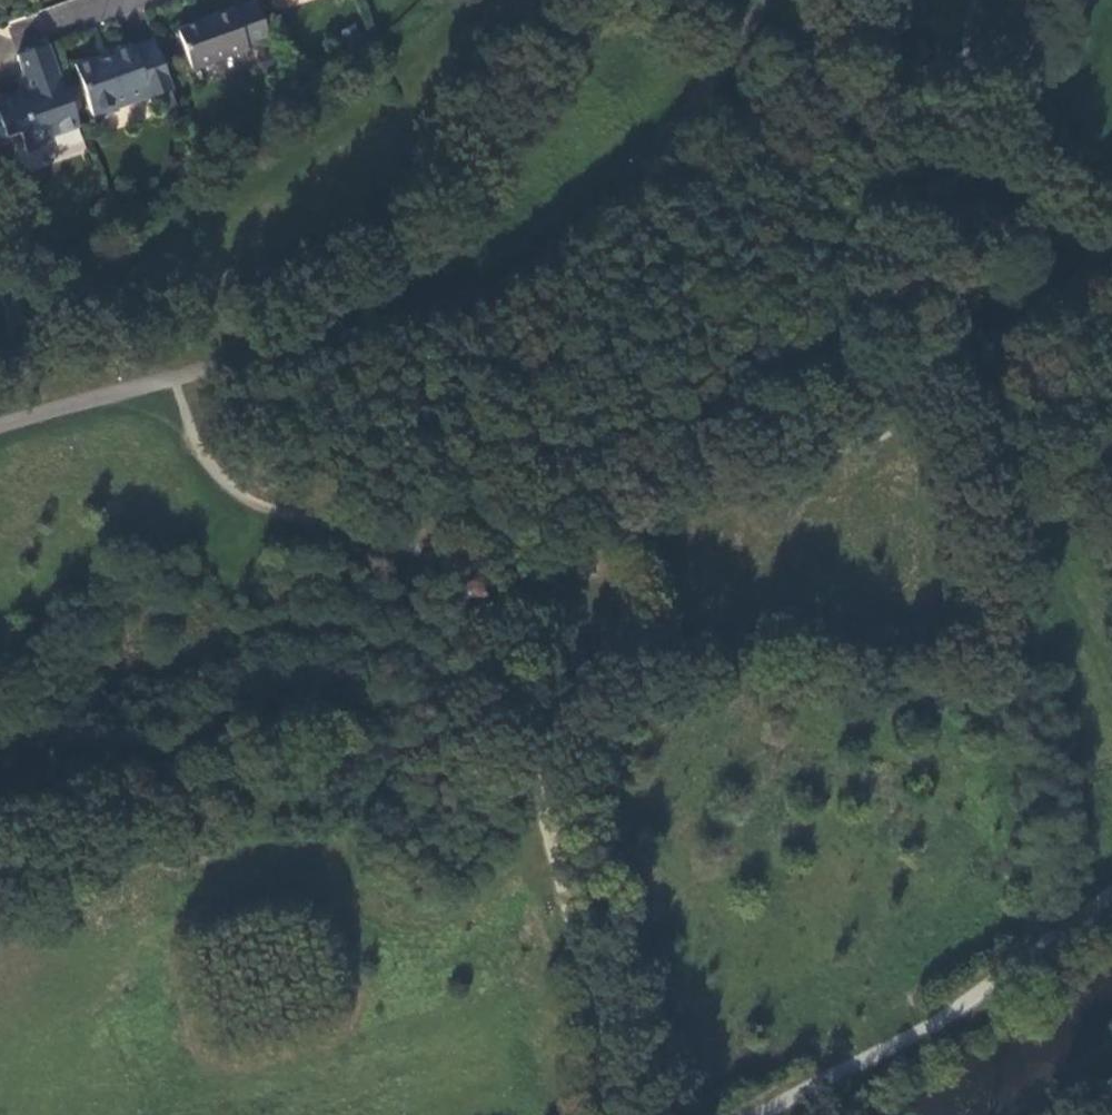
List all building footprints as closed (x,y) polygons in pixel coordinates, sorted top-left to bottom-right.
[(246,48),(268,40),(255,1),(210,16),(211,20),(178,32),(191,73),(246,53),(246,48)] [(151,102),(173,94),(154,41),(132,49),(129,46),(111,52),(113,57),(99,62),(91,59),(74,65),(96,131),(101,129),(98,121),(117,115),(117,111),(148,101),(151,102)] [(78,129),(49,46),(16,58),(28,95),(0,105),(0,119),(8,142),(21,137),(27,156),(49,148),(51,139),(78,129)]
